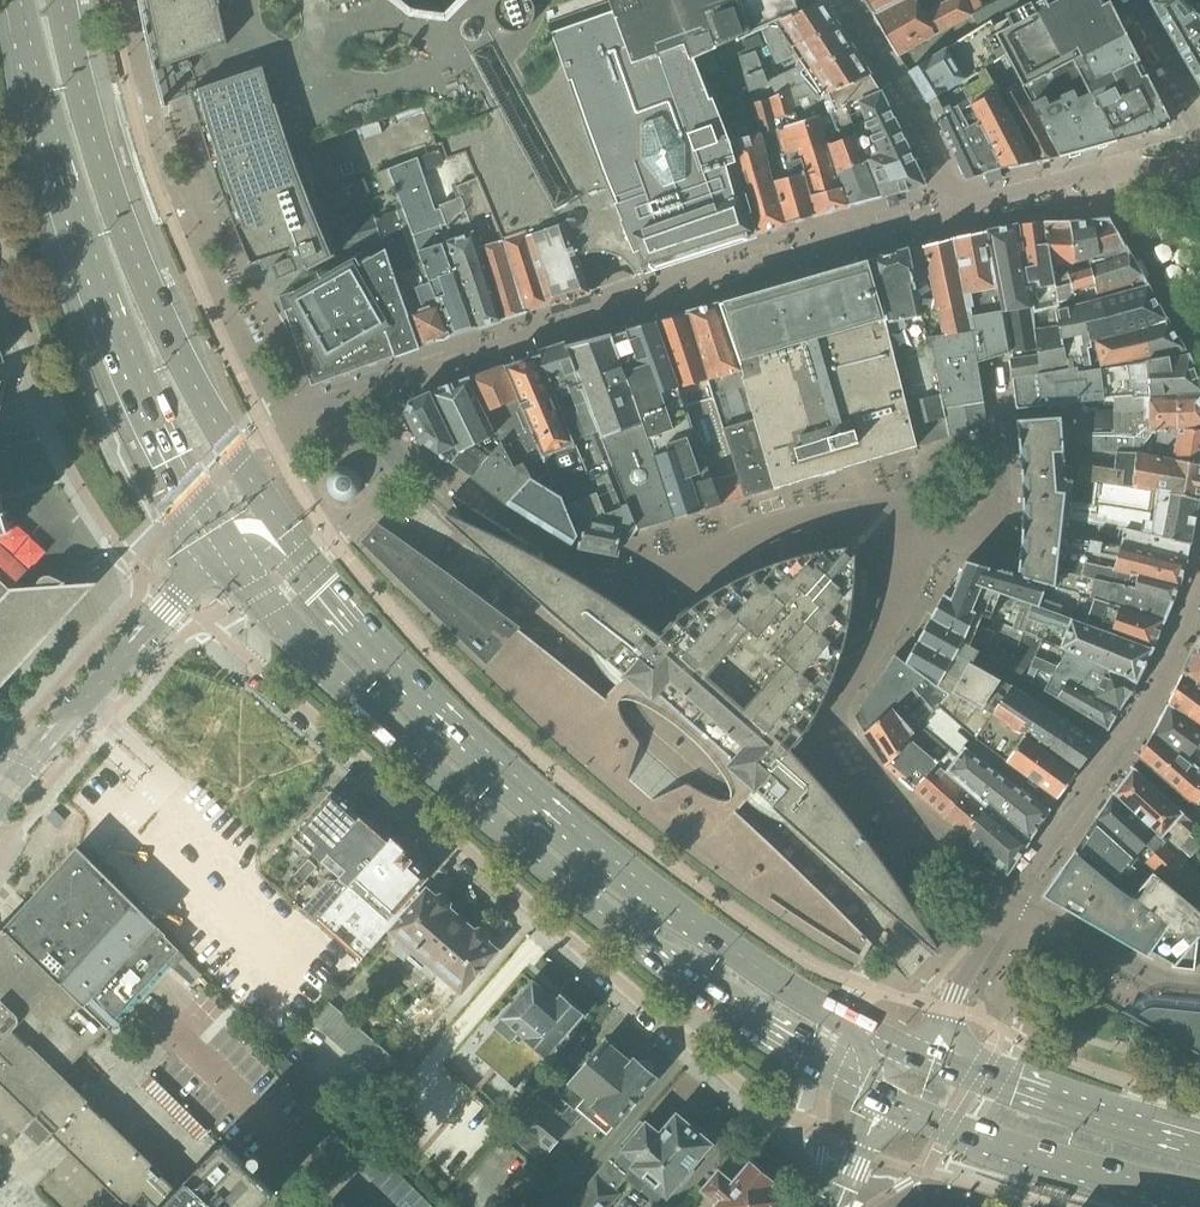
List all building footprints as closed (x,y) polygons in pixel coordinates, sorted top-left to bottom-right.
[(147,29),(146,29),(146,30),(146,31),(147,31),(148,31),(148,32),(147,32),(146,33),(147,34),(148,35),(155,64),(155,65),(154,65),(154,66),(154,67),(156,67),(155,68),(154,69),(155,69),(155,70),(157,70),(157,71),(164,99),(160,85),(164,100),(163,100),(163,101),(163,102),(165,102),(165,103),(164,103),(163,104),(164,105),(165,105),(166,105),(166,106),(168,106),(193,94),(202,126),(203,129),(214,163),(219,177),(225,195),(239,231),(253,264),(260,262),(264,270),(273,266),(279,279),(298,271),(297,270),(306,265),(308,271),(337,255),(300,149),(423,106),(437,145),(443,143),(448,159),(467,152),(476,178),(478,178),(499,231),(503,239),(528,232),(502,170),(528,160),(470,52),(469,51),(454,24),(450,18),(449,17),(446,15),(444,19),(445,20),(413,15),(414,14),(413,11),(409,12),(408,13),(393,0),(142,0),(147,29)] [(493,39),(596,229),(611,254),(616,256),(620,258),(620,263),(621,267),(623,270),(627,273),(630,274),(635,274),(636,276),(644,274),(755,234),(730,141),(697,58),(696,57),(760,29),(800,11),(822,0),(475,0),(479,8),(479,11),(492,35),(493,38),(493,39)] [(801,53),(806,61),(850,42),(823,0),(822,0),(800,11),(760,29),(777,64),(801,53)] [(875,15),(903,0),(865,0),(875,15)] [(972,12),(968,0),(903,0),(875,15),(900,56),(972,16),(970,13),(972,12)] [(1127,33),(1110,0),(1039,0),(1033,3),(1032,0),(1005,13),(1007,17),(992,24),(990,19),(988,14),(1003,8),(1019,0),(996,0),(983,6),(972,12),(979,26),(909,71),(928,101),(947,90),(963,80),(964,82),(979,73),(987,69),(1002,98),(1022,87),(1073,60),(1127,33)] [(972,12),(983,6),(980,0),(968,0),(972,12)] [(1199,84),(1199,4),(1196,0),(1153,0),(1151,1),(1199,84)] [(737,52),(749,92),(769,85),(756,51),(766,48),(761,33),(742,40),(746,48),(737,52)] [(1171,120),(1127,33),(1073,60),(1116,141),(1167,127),(1171,120)] [(761,133),(786,224),(817,214),(848,206),(829,144),(819,115),(823,113),(819,97),(828,93),(843,87),(871,74),(850,42),(806,61),(797,65),(797,67),(769,79),(776,95),(769,99),(753,103),(761,133)] [(716,61),(713,52),(698,57),(702,67),(716,61)] [(1022,87),(1060,157),(1116,141),(1073,60),(1022,87)] [(716,61),(702,67),(705,76),(720,70),(716,61)] [(1036,161),(1002,98),(987,69),(979,73),(964,82),(963,80),(958,83),(960,88),(967,100),(967,99),(1003,168),(1036,161)] [(843,87),(828,93),(835,111),(846,106),(851,104),(881,90),(871,74),(843,87)] [(1002,98),(1036,161),(1036,162),(1060,157),(1022,87),(1002,98)] [(930,105),(935,114),(949,106),(984,173),(1003,168),(967,99),(967,100),(960,88),(930,105)] [(846,107),(880,197),(926,184),(890,108),(881,90),(851,104),(846,106),(847,107),(846,107)] [(849,136),(829,144),(848,206),(880,197),(846,107),(847,107),(846,106),(835,111),(830,113),(837,131),(839,130),(840,133),(843,134),(847,133),(849,136)] [(970,177),(984,173),(949,106),(935,114),(949,141),(964,175),(970,177)] [(730,141),(755,234),(756,233),(786,224),(761,133),(757,119),(733,125),(737,139),(730,141)] [(439,150),(419,157),(423,171),(444,164),(439,150)] [(415,239),(433,287),(451,334),(452,335),(479,327),(441,224),(446,222),(440,205),(435,206),(423,171),(419,157),(389,169),(392,174),(388,175),(391,183),(395,182),(398,190),(397,190),(404,208),(415,239)] [(502,170),(528,232),(529,231),(531,239),(552,304),(589,292),(579,264),(581,264),(574,243),(572,245),(565,223),(562,224),(560,225),(554,212),(555,210),(528,160),(502,170)] [(479,327),(501,320),(468,213),(462,196),(455,199),(444,164),(423,171),(435,206),(440,205),(446,222),(441,224),(479,327)] [(458,186),(462,196),(468,213),(501,320),(526,312),(503,239),(499,231),(478,178),(476,178),(458,186)] [(335,206),(370,191),(365,179),(330,194),(335,206)] [(287,328),(319,383),(422,346),(422,345),(403,295),(395,274),(382,237),(377,218),(372,205),(335,217),(351,261),(296,292),(296,291),(281,296),(286,311),(289,310),(294,324),(287,328)] [(403,295),(422,345),(451,334),(433,287),(415,239),(404,208),(399,210),(406,229),(382,237),(395,274),(403,295)] [(399,210),(377,218),(382,237),(406,229),(399,210)] [(1091,272),(1134,261),(1110,219),(1071,221),(1077,261),(1073,262),(1066,264),(1068,271),(1090,265),(1091,272)] [(1077,261),(1071,221),(1044,222),(1051,268),(1060,306),(1076,302),(1071,278),(1069,279),(1068,271),(1066,264),(1073,262),(1077,261)] [(1027,290),(1028,290),(1032,312),(1032,313),(1048,310),(1057,307),(1060,306),(1051,268),(1044,222),(1019,224),(1021,245),(1027,290)] [(1006,344),(1007,352),(1008,358),(1036,355),(1036,341),(1035,330),(1032,313),(1032,312),(1028,290),(1027,290),(1021,245),(1019,224),(987,230),(1000,309),(1001,311),(999,311),(1006,344)] [(954,237),(976,362),(1007,352),(1006,344),(999,311),(1001,311),(1000,309),(987,230),(956,236),(954,237)] [(529,231),(528,232),(503,239),(526,312),(552,304),(531,239),(529,231)] [(964,405),(983,402),(976,362),(954,237),(908,250),(920,308),(933,354),(949,435),(951,436),(968,431),(964,405)] [(917,445),(949,435),(933,354),(920,308),(908,250),(873,259),(889,320),(887,321),(907,403),(914,446),(917,445)] [(752,293),(720,303),(743,375),(742,376),(742,377),(775,487),(914,446),(907,403),(887,321),(889,320),(873,259),(786,283),(752,293)] [(1090,265),(1068,271),(1069,279),(1071,278),(1076,302),(1145,281),(1134,261),(1091,272),(1090,265)] [(1036,355),(1008,358),(1011,377),(1077,369),(1078,373),(1091,371),(1086,349),(1090,348),(1089,342),(1093,341),(1166,318),(1148,284),(1057,310),(1059,327),(1035,330),(1036,341),(1036,355)] [(776,488),(775,487),(742,377),(742,376),(743,375),(720,303),(689,312),(709,379),(708,379),(717,407),(718,406),(736,466),(735,466),(739,478),(745,496),(745,497),(776,488)] [(1035,330),(1059,327),(1057,310),(1057,307),(1048,310),(1032,313),(1035,330)] [(689,312),(656,321),(680,388),(687,409),(689,415),(700,448),(720,499),(721,504),(745,496),(739,478),(735,466),(736,466),(718,406),(717,407),(708,379),(709,379),(689,312)] [(1166,318),(1093,341),(1101,365),(1185,348),(1166,318)] [(687,409),(680,388),(656,321),(611,334),(625,374),(635,399),(643,423),(672,512),(673,518),(721,504),(720,499),(700,448),(689,415),(687,409)] [(596,426),(613,467),(621,488),(637,523),(638,528),(673,518),(672,512),(643,423),(635,399),(625,374),(611,334),(567,346),(579,376),(596,426)] [(567,346),(542,354),(554,392),(587,471),(588,470),(590,476),(607,469),(613,467),(596,426),(579,376),(567,346)] [(1077,369),(1011,377),(1016,409),(1106,399),(1105,397),(1114,397),(1131,395),(1132,398),(1199,396),(1199,385),(1188,353),(1129,366),(1128,365),(1091,371),(1078,373),(1077,369)] [(542,354),(506,366),(545,455),(556,483),(561,480),(562,481),(587,471),(554,392),(542,354)] [(556,483),(545,455),(506,366),(469,378),(494,433),(507,461),(510,468),(518,469),(524,465),(532,476),(532,477),(533,478),(551,489),(554,484),(556,483)] [(509,503),(532,477),(532,476),(524,465),(518,469),(510,468),(507,461),(494,433),(469,378),(431,392),(458,450),(462,448),(483,464),(472,476),(509,504),(509,503)] [(419,438),(472,476),(483,464),(462,448),(458,450),(431,392),(411,401),(407,412),(419,438)] [(1135,435),(1140,433),(1141,429),(1158,430),(1159,428),(1199,430),(1199,396),(1132,398),(1131,395),(1114,397),(1115,432),(1115,433),(1135,435)] [(983,402),(964,405),(968,431),(987,425),(983,402)] [(1064,467),(1063,450),(1076,449),(1074,419),(1061,420),(1061,416),(1017,419),(1021,454),(1023,482),(1024,511),(1022,545),(1018,575),(1046,584),(1054,587),(1057,570),(1059,556),(1062,535),(1065,535),(1066,520),(1079,521),(1087,523),(1090,503),(1067,500),(1068,492),(1056,491),(1055,479),(1071,480),(1071,478),(1071,475),(1071,467),(1065,467),(1064,467)] [(1158,430),(1141,429),(1140,433),(1135,435),(1115,433),(1115,432),(1093,432),(1093,451),(1116,452),(1130,452),(1178,460),(1199,464),(1199,430),(1159,428),(1158,430)] [(1199,496),(1199,464),(1178,460),(1130,452),(1116,452),(1115,469),(1081,464),(1080,468),(1079,479),(1079,480),(1095,482),(1094,483),(1133,487),(1178,495),(1199,499),(1199,496)] [(327,488),(327,490),(329,492),(330,495),(332,497),(334,498),(336,500),(338,501),(341,502),(343,502),(346,502),(348,502),(351,501),(353,500),(356,498),(358,497),(359,495),(361,492),(362,490),(363,487),(363,485),(363,482),(363,480),(362,477),(361,475),(359,472),(358,470),(356,469),(353,467),(351,466),(349,465),(346,465),(343,465),(341,465),(338,466),(336,467),(334,469),(332,471),(330,473),(328,475),(327,477),(327,480),(326,482),(326,485),(327,488)] [(621,488),(613,467),(607,469),(615,490),(621,488)] [(1080,468),(1071,467),(1071,475),(1071,478),(1079,479),(1080,468)] [(588,470),(587,471),(562,481),(582,533),(578,549),(617,556),(618,544),(637,523),(621,488),(615,490),(598,497),(590,476),(588,470)] [(528,482),(509,503),(573,543),(578,535),(562,497),(532,478),(528,482)] [(1090,503),(1087,523),(1099,525),(1113,526),(1178,540),(1190,543),(1199,499),(1178,495),(1133,487),(1094,483),(1092,503),(1090,503)] [(12,532),(6,514),(9,513),(8,511),(5,512),(1,496),(3,495),(2,493),(0,494),(0,536),(12,532)] [(447,513),(446,515),(495,558),(654,698),(658,694),(733,760),(729,764),(937,948),(937,949),(938,948),(939,947),(929,930),(934,927),(906,884),(903,888),(889,869),(885,863),(862,832),(851,817),(839,803),(828,790),(816,776),(804,762),(791,749),(797,741),(803,733),(809,725),(814,717),(819,708),(824,699),(829,690),(833,681),(837,672),(840,662),(843,653),(846,643),(848,634),(851,624),(852,614),(854,604),(855,594),(856,584),(856,569),(856,554),(855,554),(854,553),(840,570),(834,565),(849,548),(848,547),(848,546),(838,547),(828,549),(818,551),(808,553),(798,555),(788,558),(778,561),(769,564),(759,568),(750,572),(740,577),(731,581),(722,587),(714,592),(705,598),(697,604),(689,610),(688,610),(681,616),(675,622),(668,628),(662,635),(651,626),(647,631),(626,613),(628,610),(619,604),(610,598),(595,589),(580,580),(566,571),(550,563),(547,560),(531,552),(523,548),(515,544),(510,541),(477,526),(465,520),(462,519),(457,517),(447,513)] [(1078,537),(1079,521),(1066,520),(1065,535),(1078,537)] [(1099,525),(1099,531),(1110,533),(1110,535),(1118,537),(1117,543),(1178,558),(1186,560),(1190,543),(1178,540),(1113,526),(1099,525)] [(379,527),(366,542),(359,550),(531,718),(559,744),(583,767),(635,810),(687,852),(722,878),(761,905),(809,938),(858,968),(873,943),(840,910),(780,851),(726,801),(719,800),(713,798),(707,796),(702,793),(696,790),(691,787),(685,783),(683,784),(640,746),(641,744),(637,740),(633,735),(630,730),(626,725),(623,720),(621,714),(618,709),(561,662),(517,627),(470,592),(379,527)] [(1085,562),(1085,561),(1131,572),(1178,583),(1180,583),(1186,560),(1178,558),(1117,543),(1117,544),(1078,537),(1065,535),(1062,535),(1059,556),(1085,562)] [(905,663),(914,669),(947,695),(939,704),(974,734),(977,738),(1000,704),(1012,686),(1012,685),(1001,679),(1001,680),(995,676),(996,673),(983,668),(982,669),(956,654),(963,641),(971,646),(983,617),(992,621),(993,616),(1002,595),(1024,602),(1037,607),(1046,584),(1018,575),(1013,573),(1013,571),(1008,571),(1008,570),(1004,570),(1004,568),(998,569),(967,560),(951,597),(944,593),(918,640),(906,662),(905,663)] [(1085,561),(1085,562),(1082,575),(1081,576),(1099,580),(1133,586),(1174,599),(1180,584),(1180,583),(1178,583),(1131,572),(1085,561)] [(1165,619),(1174,599),(1133,586),(1099,580),(1081,576),(1082,575),(1057,570),(1054,587),(1071,592),(1072,592),(1073,591),(1074,591),(1089,596),(1089,597),(1165,619)] [(0,689),(2,687),(26,661),(27,659),(51,634),(53,632),(76,606),(78,604),(98,583),(64,585),(67,583),(64,581),(53,576),(52,576),(50,575),(48,575),(46,576),(44,577),(42,578),(40,579),(39,581),(38,583),(38,585),(38,587),(12,588),(10,590),(0,581),(0,689)] [(1165,619),(1089,597),(1089,596),(1074,591),(1073,591),(1072,592),(1071,592),(1054,587),(1046,584),(1037,607),(1086,625),(1110,633),(1152,649),(1153,648),(1165,619)] [(1002,595),(993,616),(992,621),(983,617),(971,646),(985,654),(999,623),(1067,650),(1136,681),(1152,649),(1110,633),(1086,625),(1037,607),(1024,602),(1002,595)] [(1120,707),(1136,681),(1067,650),(999,623),(985,654),(1032,682),(1039,668),(1053,675),(1120,708),(1120,707)] [(1185,673),(1199,684),(1199,644),(1199,643),(1199,644),(1185,673)] [(920,725),(939,704),(947,695),(914,669),(905,663),(906,662),(895,655),(855,715),(856,717),(887,766),(912,739),(906,735),(917,723),(919,725),(920,725)] [(1120,708),(1053,675),(1039,668),(1032,682),(1108,728),(1120,708)] [(1171,703),(1178,708),(1199,724),(1199,684),(1185,673),(1178,686),(1171,703)] [(1025,734),(1077,772),(1099,742),(1012,684),(1012,685),(1012,686),(1000,704),(1031,725),(1025,734)] [(1178,752),(1199,769),(1199,724),(1178,708),(1171,703),(1169,705),(1154,734),(1178,752)] [(969,790),(1028,843),(1050,809),(965,746),(974,734),(939,704),(920,725),(923,728),(935,739),(948,750),(957,757),(954,761),(947,770),(969,790)] [(1000,704),(977,738),(1059,798),(1077,772),(1025,734),(1031,725),(1000,704)] [(923,728),(920,725),(919,725),(917,723),(906,735),(912,739),(887,766),(913,789),(948,750),(935,739),(923,728)] [(1178,752),(1154,734),(1140,756),(1189,799),(1199,804),(1199,769),(1178,752)] [(945,817),(969,790),(947,770),(954,761),(957,757),(948,750),(913,789),(945,817)] [(1114,794),(1178,853),(1182,856),(1181,859),(1199,874),(1199,827),(1134,767),(1114,794)] [(969,790),(945,817),(1004,869),(1011,869),(1028,843),(969,790)] [(294,835),(322,859),(360,815),(350,807),(352,804),(352,798),(345,792),(339,792),(336,795),(333,792),(294,835)] [(1181,859),(1182,856),(1178,853),(1114,794),(1097,820),(1138,858),(1162,882),(1196,906),(1195,908),(1199,912),(1199,874),(1181,859)] [(65,820),(55,809),(47,817),(57,828),(65,820)] [(365,819),(360,815),(322,859),(341,876),(337,879),(328,880),(305,906),(318,917),(343,891),(356,876),(388,840),(378,831),(380,829),(379,822),(373,817),(367,817),(365,819)] [(1097,820),(1077,849),(1124,890),(1132,895),(1149,875),(1142,869),(1141,863),(1137,860),(1138,858),(1097,820)] [(393,834),(388,840),(356,876),(343,891),(318,917),(358,953),(428,875),(426,873),(428,871),(428,864),(421,858),(414,859),(412,861),(405,854),(410,849),(393,834)] [(175,968),(185,956),(165,936),(166,935),(79,847),(78,846),(5,927),(5,928),(2,930),(109,1028),(169,962),(175,968)] [(1178,927),(1136,898),(1132,895),(1124,890),(1077,849),(1043,896),(1161,962),(1194,969),(1196,940),(1178,927)] [(293,876),(302,884),(317,867),(309,859),(293,876)] [(1136,898),(1178,927),(1196,940),(1199,936),(1199,919),(1154,879),(1136,898)] [(415,950),(449,909),(448,908),(448,901),(441,895),(435,897),(426,888),(414,901),(412,900),(395,920),(396,921),(389,928),(415,950)] [(438,971),(474,930),(449,909),(415,950),(409,956),(433,977),(438,971)] [(2,930),(0,928),(0,1083),(127,1206),(262,1206),(274,1195),(273,1193),(275,1191),(224,1142),(222,1144),(221,1143),(187,1179),(188,1180),(179,1189),(63,1075),(108,1029),(109,1028),(2,930)] [(475,931),(474,930),(438,971),(462,991),(497,950),(488,942),(489,937),(480,929),(475,931)] [(352,950),(343,961),(354,970),(363,959),(352,950)] [(497,1028),(476,1052),(516,1087),(545,1053),(546,1054),(545,1054),(547,1056),(548,1054),(580,1016),(582,1015),(580,1013),(580,1014),(562,998),(561,996),(559,998),(560,998),(556,1002),(534,984),(535,983),(533,982),(532,983),(532,984),(496,1027),(497,1028)] [(311,1022),(334,1042),(353,1021),(330,1001),(311,1022)] [(1157,1007),(1154,1007),(1151,1007),(1146,1009),(1144,1011),(1141,1013),(1139,1015),(1137,1017),(1128,1012),(1127,1014),(1157,1031),(1156,1034),(1155,1037),(1155,1040),(1157,1042),(1159,1044),(1162,1045),(1188,1048),(1199,1055),(1199,1011),(1157,1007)] [(376,1042),(353,1021),(334,1042),(358,1063),(376,1042)] [(401,1064),(376,1042),(358,1063),(383,1085),(401,1064)] [(606,1043),(561,1096),(575,1108),(567,1117),(561,1112),(556,1118),(549,1112),(552,1108),(541,1098),(514,1130),(519,1133),(515,1138),(537,1156),(544,1148),(548,1151),(582,1112),(607,1133),(655,1078),(652,1076),(653,1074),(653,1066),(647,1061),(639,1061),(637,1063),(634,1060),(631,1064),(606,1043)] [(617,1190),(626,1179),(641,1192),(650,1180),(667,1195),(679,1181),(682,1184),(693,1171),(690,1168),(710,1144),(708,1142),(709,1136),(700,1128),(693,1130),(677,1116),(660,1136),(646,1124),(634,1139),(629,1135),(569,1206),(607,1206),(620,1192),(617,1190)] [(778,1192),(770,1185),(773,1182),(749,1162),(742,1171),(728,1159),(702,1189),(718,1203),(714,1206),(783,1206),(784,1206),(785,1205),(786,1204),(787,1202),(787,1200),(787,1199),(787,1197),(786,1195),(785,1194),(783,1193),(781,1192),(780,1192),(778,1192)]
